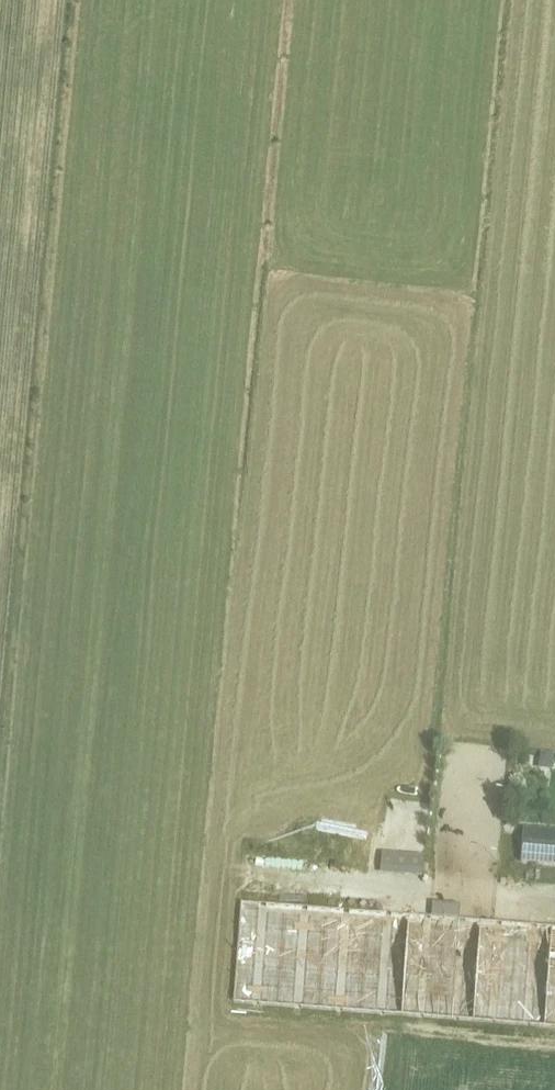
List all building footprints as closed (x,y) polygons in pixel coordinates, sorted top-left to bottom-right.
[(526,829),(523,865),(554,867),(554,832),(526,829)] [(454,917),(454,899),(428,898),(427,909),(234,900),(229,999),(554,1015),(554,922),(454,917)]
